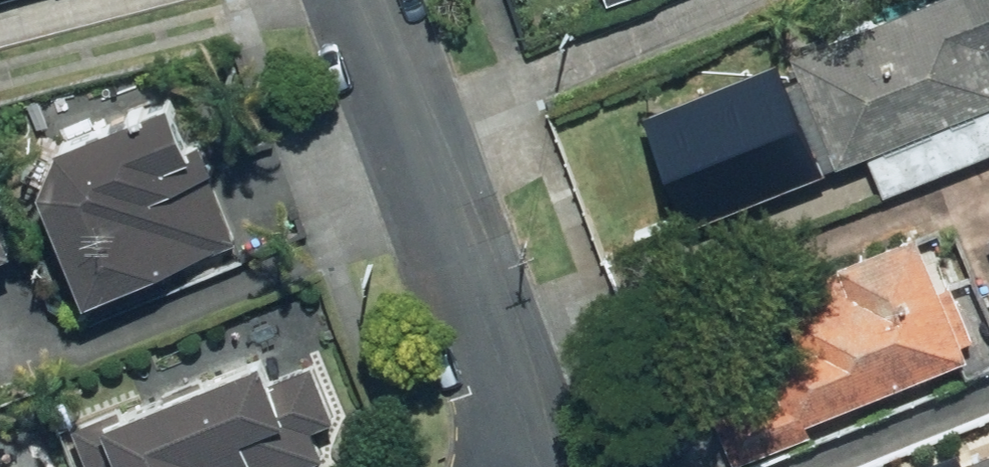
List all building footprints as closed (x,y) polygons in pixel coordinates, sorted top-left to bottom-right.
[(689,226),(867,160),(882,198),(988,158),(988,0),(914,0),(791,46),(801,75),(653,130),(689,226)] [(185,96),(32,161),(92,302),(245,237),(185,96)] [(718,409),(739,462),(818,432),(814,421),(977,358),(971,341),(982,337),(960,279),(948,284),(927,231),(755,298),(787,382),(718,409)] [(317,361),(280,375),(272,351),(75,424),(91,466),(334,466),(335,466),(320,426),(339,419),(317,361)] [(952,466),(988,466),(988,452),(952,466)]
